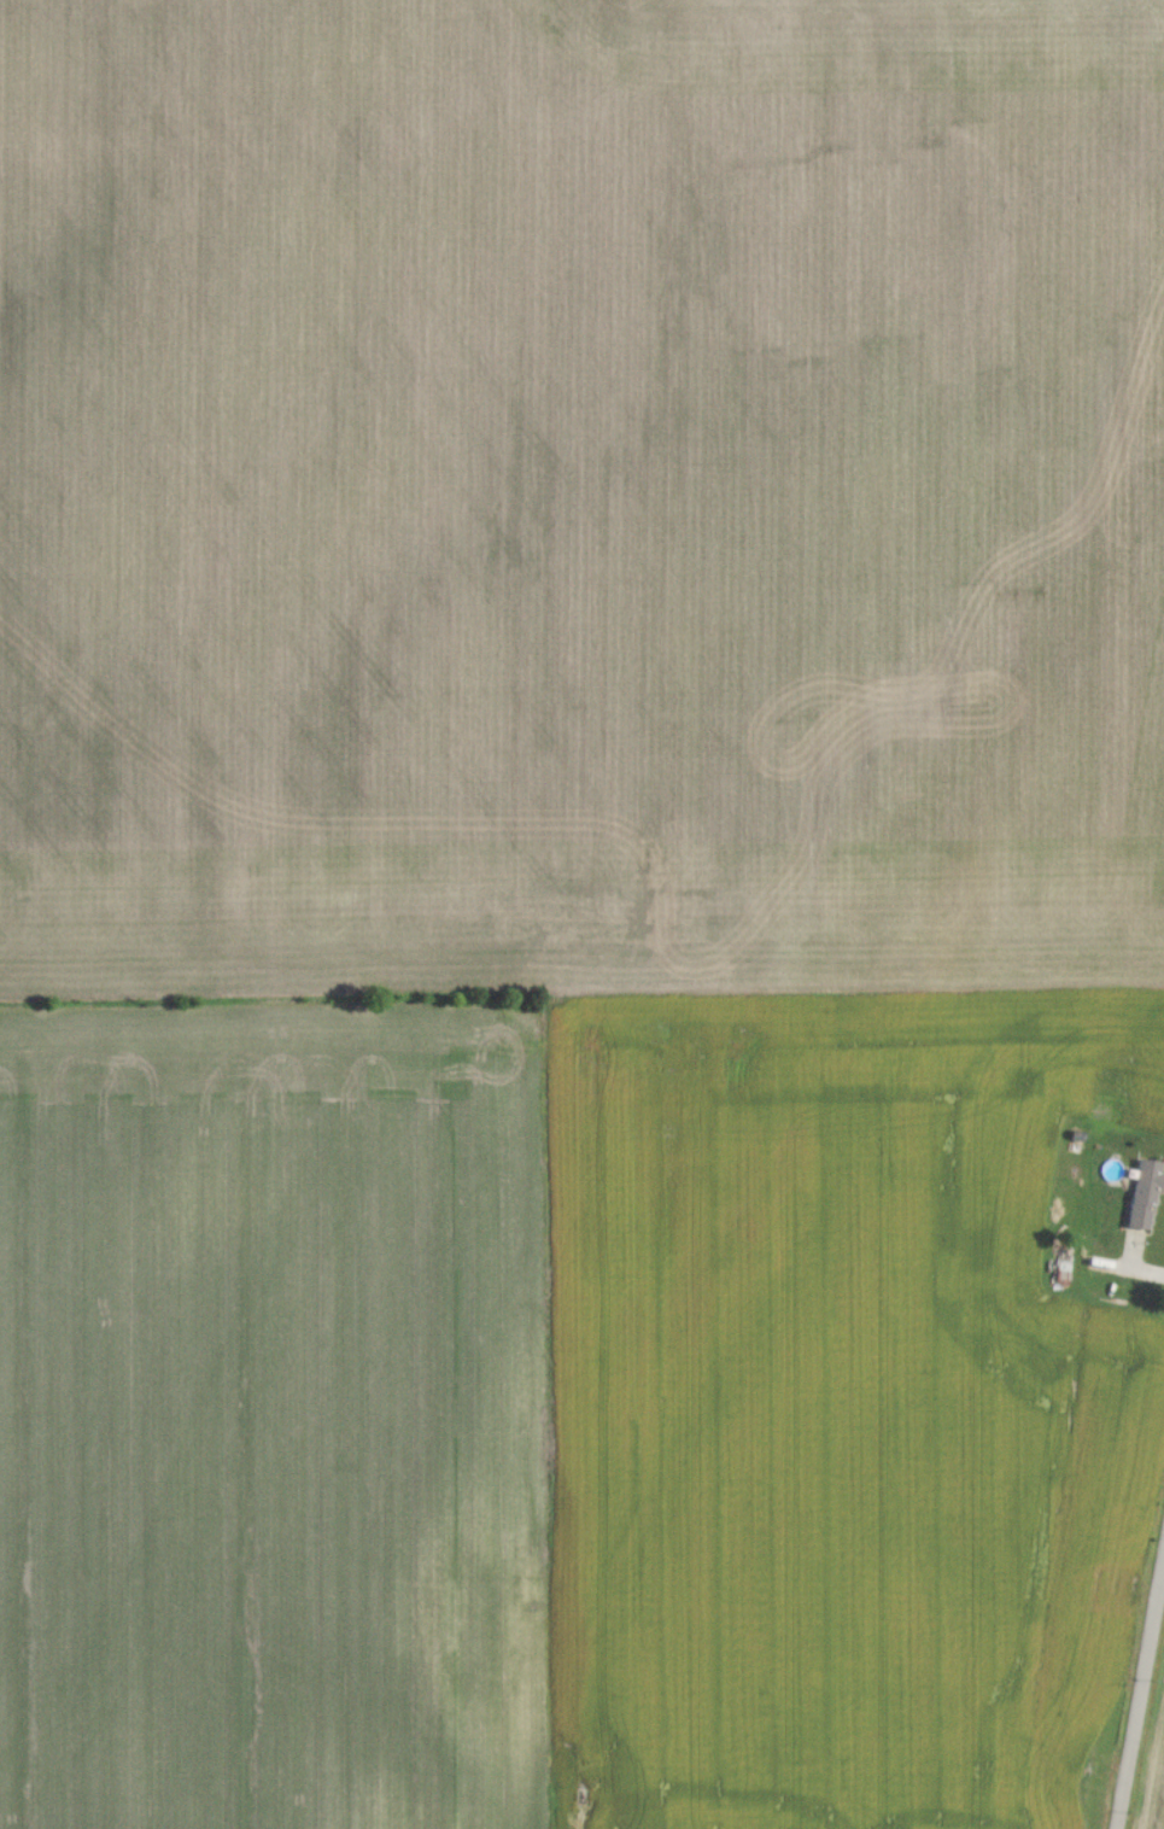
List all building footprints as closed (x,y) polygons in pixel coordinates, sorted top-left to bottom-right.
[(1151,1237),(1156,1195),(1163,1196),(1163,1182),(1159,1181),(1160,1168),(1136,1164),(1126,1233),(1151,1237)]
